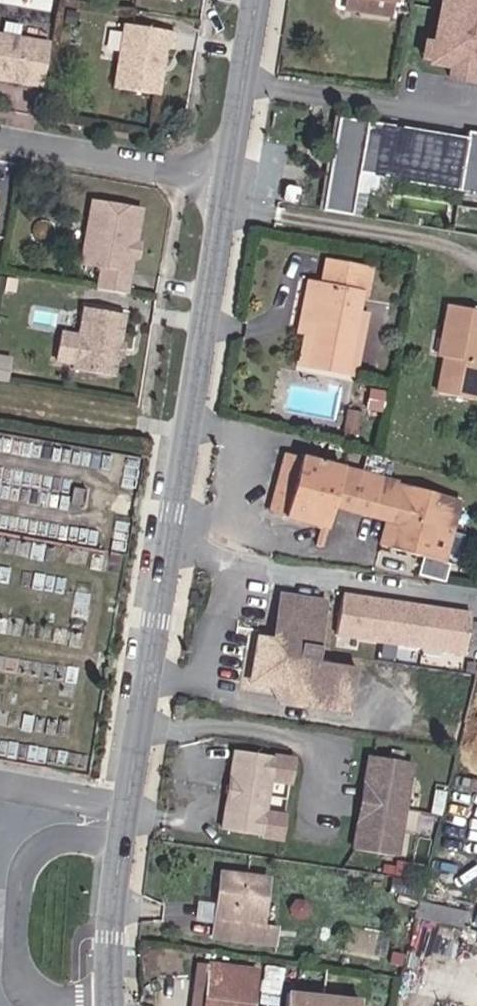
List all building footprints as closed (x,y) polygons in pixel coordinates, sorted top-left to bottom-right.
[(347,5),(399,17),(401,0),(348,0),(347,5)] [(433,41),(427,39),(421,62),(451,69),(448,79),(476,84),(476,80),(476,0),(441,0),(433,41)] [(178,32),(126,23),(114,87),(164,95),(169,49),(176,49),(178,32)] [(0,31),(0,82),(33,88),(38,37),(0,31)] [(336,115),(322,212),(457,233),(464,190),(476,192),(476,137),(472,136),(336,115)] [(144,208),(93,199),(84,263),(102,266),(102,290),(131,293),(144,208)] [(376,265),(327,256),(322,282),(311,280),(299,332),(306,335),(299,368),(359,381),(373,314),(367,311),(376,265)] [(447,303),(438,355),(444,357),(442,391),(476,399),(476,308),(447,303)] [(126,314),(86,307),(83,331),(63,330),(59,364),(121,373),(126,314)] [(344,464),(304,453),(303,455),(285,451),(271,511),(288,515),(287,519),(328,529),(333,508),(389,521),(383,543),(448,561),(462,499),(344,464)] [(330,598),(282,593),(277,636),(257,634),(254,684),(273,685),(288,706),(355,715),(362,664),(322,659),(330,598)] [(475,615),(345,595),(338,639),(468,659),(475,615)] [(299,758),(236,750),(223,829),(285,843),(288,813),(273,809),(274,785),(296,788),(299,758)] [(414,762),(370,755),(356,848),(402,856),(414,762)] [(276,876),(220,869),(214,937),(283,947),(284,926),(268,924),(276,876)] [(201,964),(197,1005),(260,1005),(263,970),(201,964)] [(292,996),(291,1005),(367,1005),(367,1004),(292,996)]
